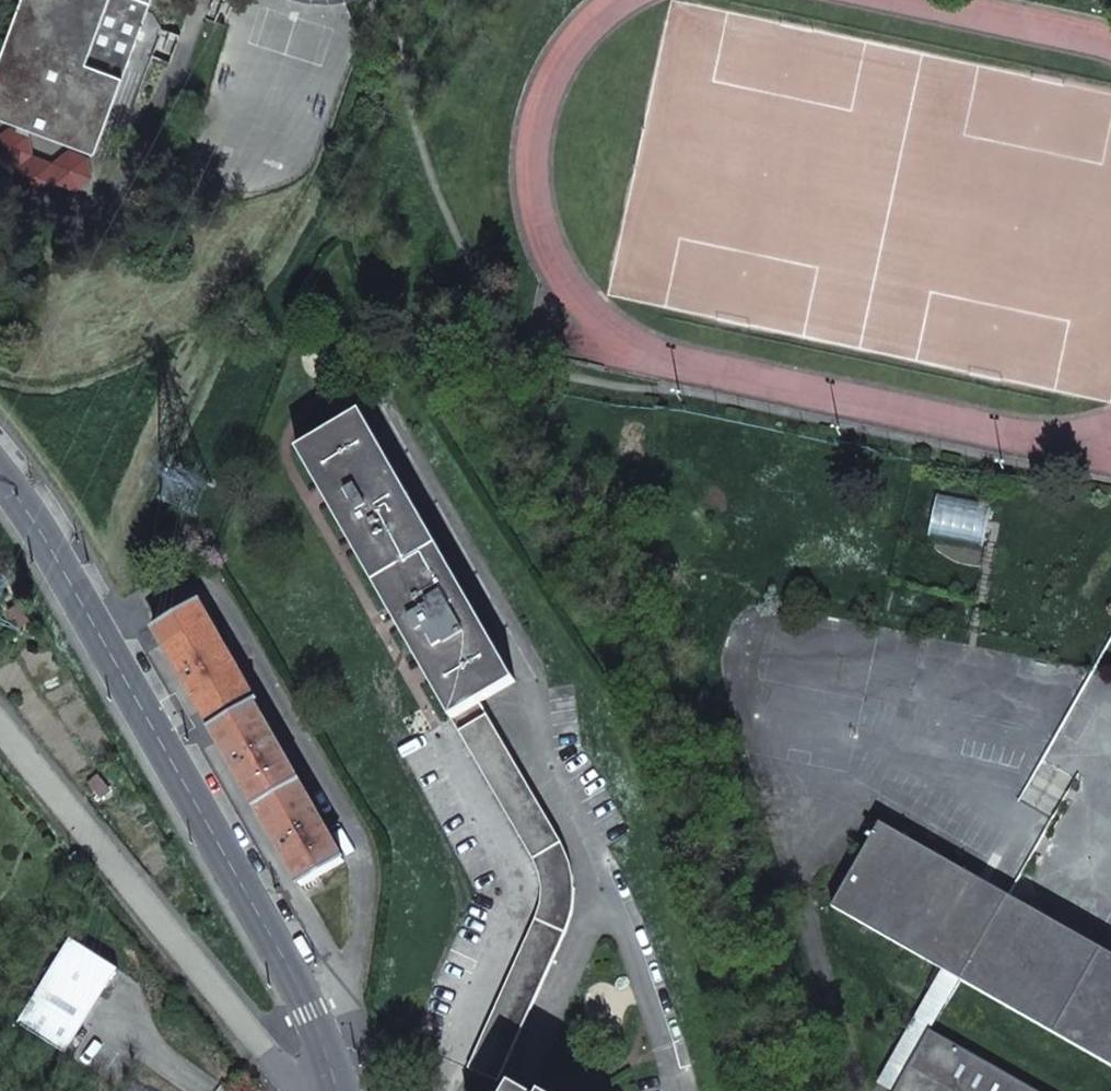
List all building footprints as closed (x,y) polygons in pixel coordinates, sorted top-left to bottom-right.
[(0,58),(0,118),(95,153),(151,0),(21,0),(0,58)] [(297,450),(452,718),(479,703),(515,682),(361,413),(297,450)] [(280,848),(302,886),(344,862),(255,705),(257,704),(198,602),(154,627),(183,678),(236,771),(280,848)] [(536,918),(469,1067),(497,1082),(568,927),(571,919),(572,912),(572,905),(573,903),(573,885),(572,883),(572,876),(571,865),(569,857),(567,853),(567,852),(479,703),(452,718),(534,859),(539,872),(540,882),(541,883),(541,906),(539,912),(539,914),(536,918)] [(832,906),(1110,1067),(1110,955),(879,822),(832,906)] [(73,939),(18,1021),(65,1052),(120,970),(73,939)] [(895,1090),(1033,1090),(929,1031),(895,1090)]
